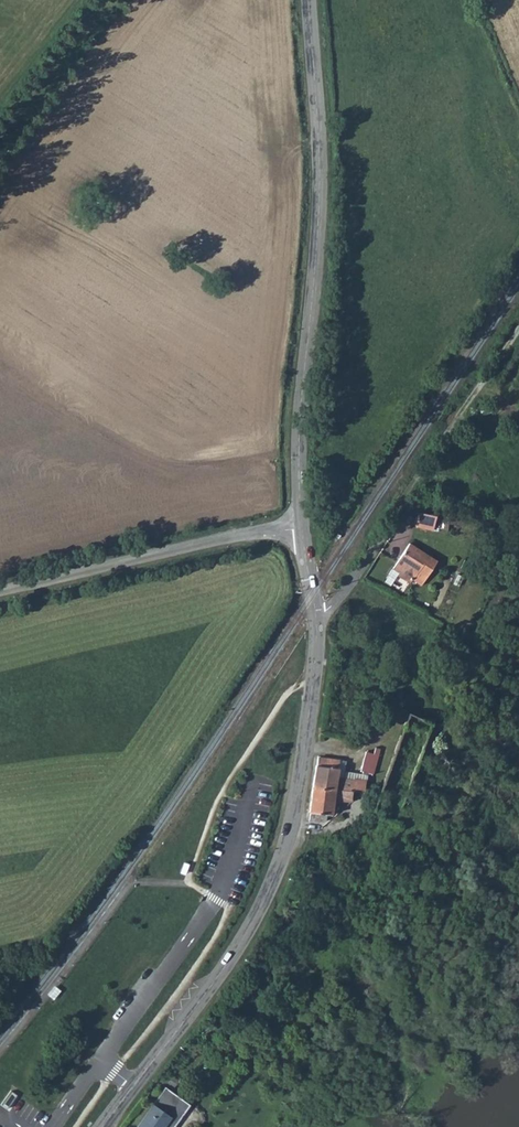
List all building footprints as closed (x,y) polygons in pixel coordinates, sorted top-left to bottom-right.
[(435,518),(418,514),(415,526),(433,531),(435,518)] [(436,562),(408,543),(391,567),(397,571),(395,575),(408,584),(410,580),(420,586),(436,562)] [(310,789),(330,790),(336,754),(315,750),(310,789)] [(378,751),(363,750),(361,773),(375,774),(378,751)] [(327,809),(330,790),(310,789),(306,815),(315,817),(323,817),(323,808),(327,809)] [(57,985),(55,984),(48,993),(50,994),(55,999),(62,990),(57,985)] [(157,1100),(138,1126),(175,1126),(190,1109),(182,1102),(188,1095),(170,1082),(156,1100),(157,1100)]
